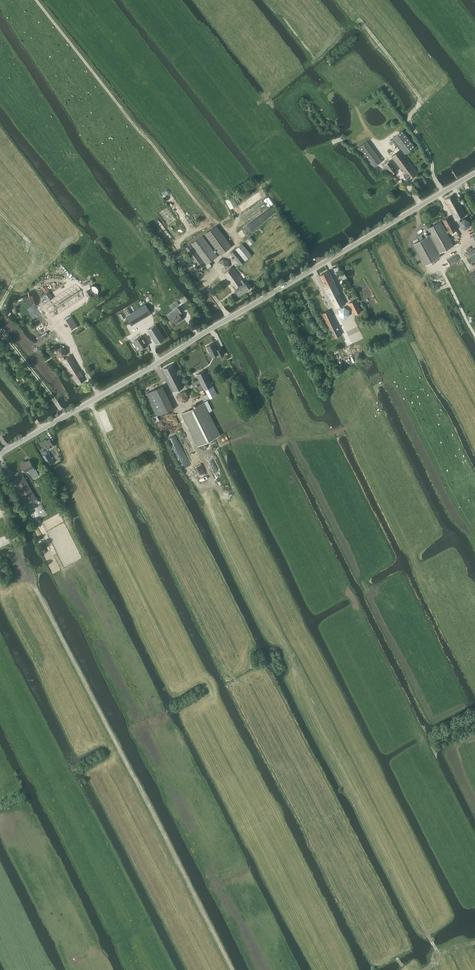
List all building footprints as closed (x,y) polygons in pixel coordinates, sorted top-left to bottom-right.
[(405,154),(415,146),(402,130),(393,138),(405,154)] [(372,168),(380,162),(365,142),(357,148),(372,168)] [(395,153),(391,156),(404,173),(403,175),(407,180),(418,172),(400,149),(395,153)] [(389,161),(385,164),(392,174),(397,170),(389,161)] [(466,215),(459,202),(463,200),(462,198),(458,200),(454,194),(444,199),(456,220),(466,215)] [(225,200),(230,209),(238,204),(233,195),(225,200)] [(443,219),(450,233),(456,229),(449,216),(443,219)] [(454,246),(441,221),(431,226),(429,222),(424,226),(429,235),(439,254),(454,246)] [(220,255),(232,246),(217,224),(204,233),(220,255)] [(210,262),(218,256),(202,235),(185,248),(200,269),(205,265),(208,268),(212,265),(210,262)] [(441,257),(439,254),(429,235),(414,244),(426,265),(441,257)] [(240,264),(252,255),(243,243),(231,253),(240,264)] [(245,283),(243,281),(232,266),(224,274),(240,296),(249,289),(245,283)] [(336,309),(346,304),(329,271),(319,276),(336,309)] [(42,295),(42,296),(46,303),(44,304),(52,317),(82,298),(74,285),(54,298),(49,291),(42,295)] [(355,315),(361,312),(355,300),(349,303),(355,315)] [(131,325),(151,314),(146,305),(126,316),(131,325)] [(329,310),(322,313),(334,338),(341,334),(329,310)] [(174,325),(183,319),(179,313),(170,319),(174,325)] [(156,344),(165,338),(156,324),(147,330),(156,344)] [(140,349),(148,345),(142,335),(135,340),(135,341),(134,342),(136,347),(138,345),(140,349)] [(221,348),(217,349),(214,343),(207,346),(212,357),(217,354),(219,356),(224,354),(221,348)] [(70,355),(65,358),(64,356),(67,354),(67,349),(62,346),(57,349),(57,355),(61,356),(58,358),(60,361),(62,360),(72,377),(73,376),(79,385),(86,380),(70,355)] [(184,387),(178,375),(182,372),(180,369),(176,371),(173,364),(163,369),(174,391),(184,387)] [(204,390),(213,385),(205,370),(197,375),(204,390)] [(162,385),(146,394),(151,403),(167,395),(162,385)] [(199,445),(219,435),(203,402),(183,413),(199,445)] [(50,439),(41,444),(45,450),(45,451),(46,450),(54,445),(50,439)] [(45,450),(41,452),(44,456),(49,464),(53,462),(48,453),(46,450),(45,451),(45,450)] [(33,478),(39,475),(36,469),(35,470),(29,460),(26,462),(25,461),(21,464),(25,471),(28,470),(33,478)] [(27,503),(37,498),(23,474),(14,479),(27,503)]
